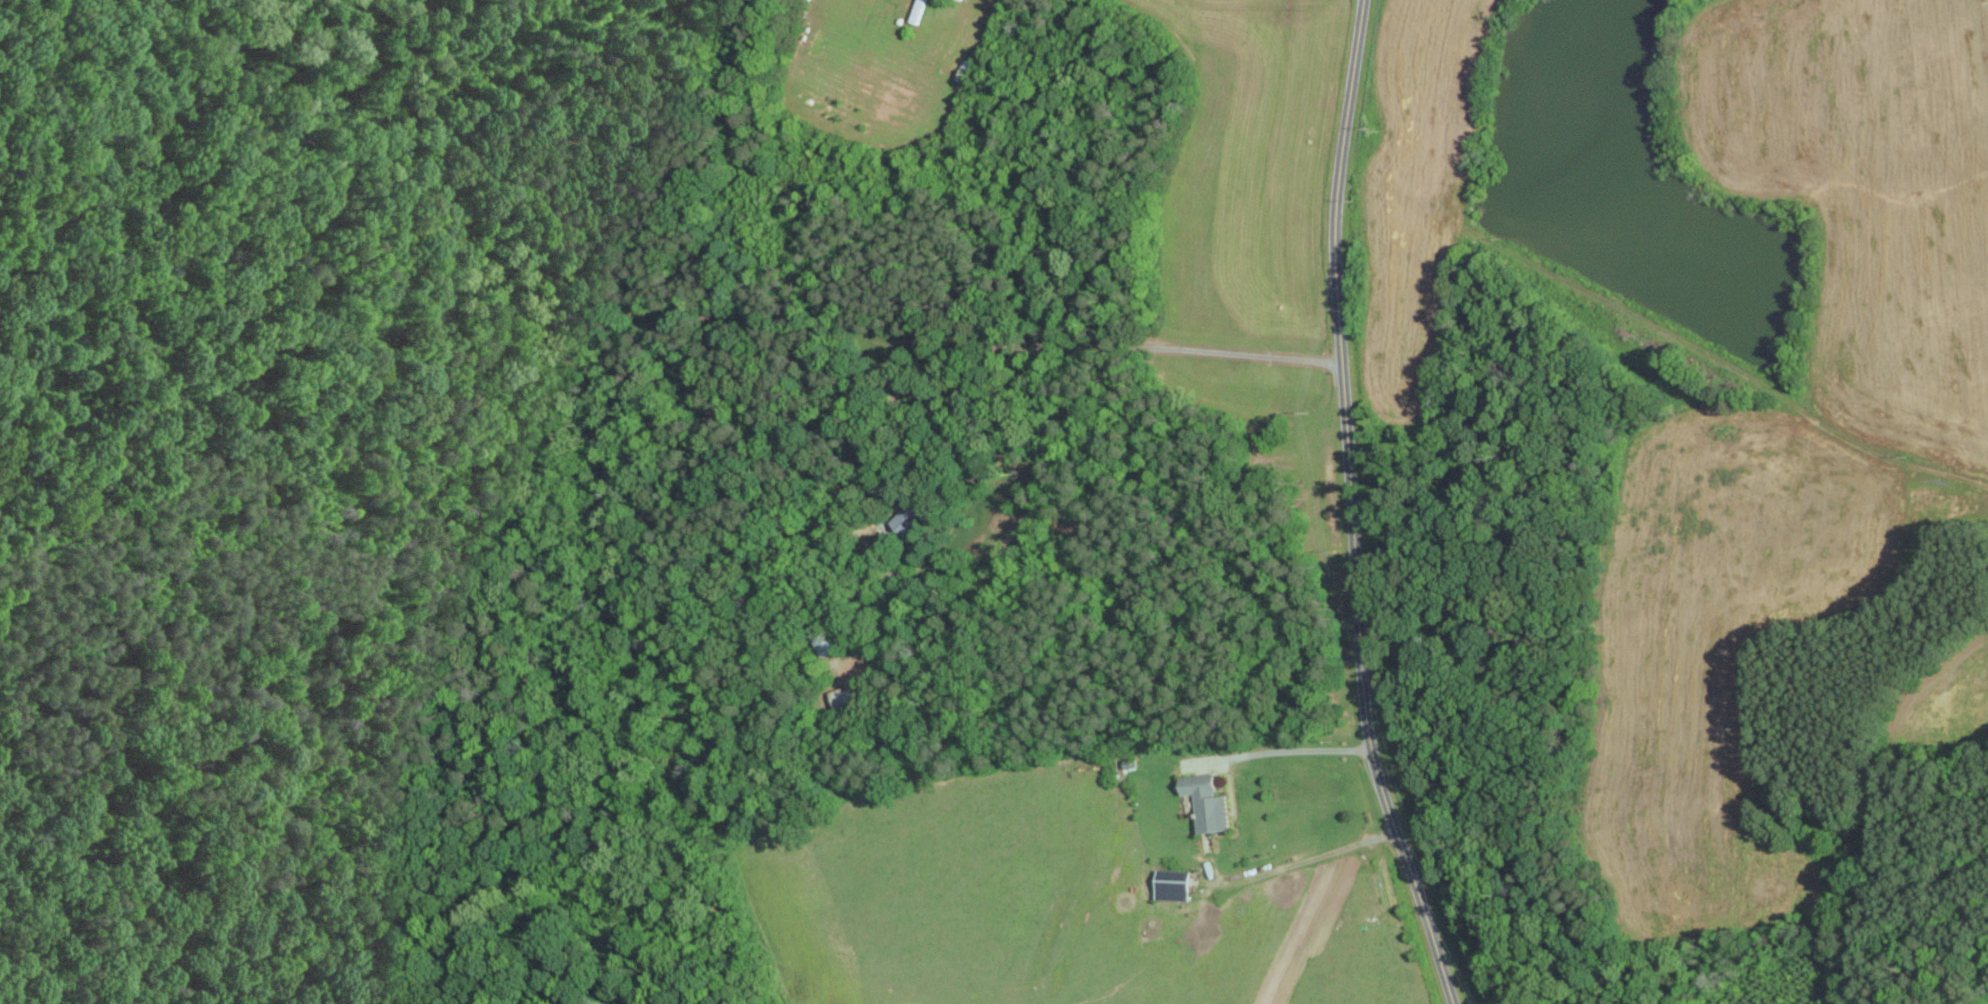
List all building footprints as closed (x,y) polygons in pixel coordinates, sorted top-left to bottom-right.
[(927,515),(914,500),(892,519),(906,535),(927,515)] [(1199,834),(1231,830),(1227,795),(1217,796),(1215,772),(1180,776),(1182,795),(1195,794),(1199,834)] [(1190,900),(1191,871),(1158,870),(1157,899),(1190,900)]
